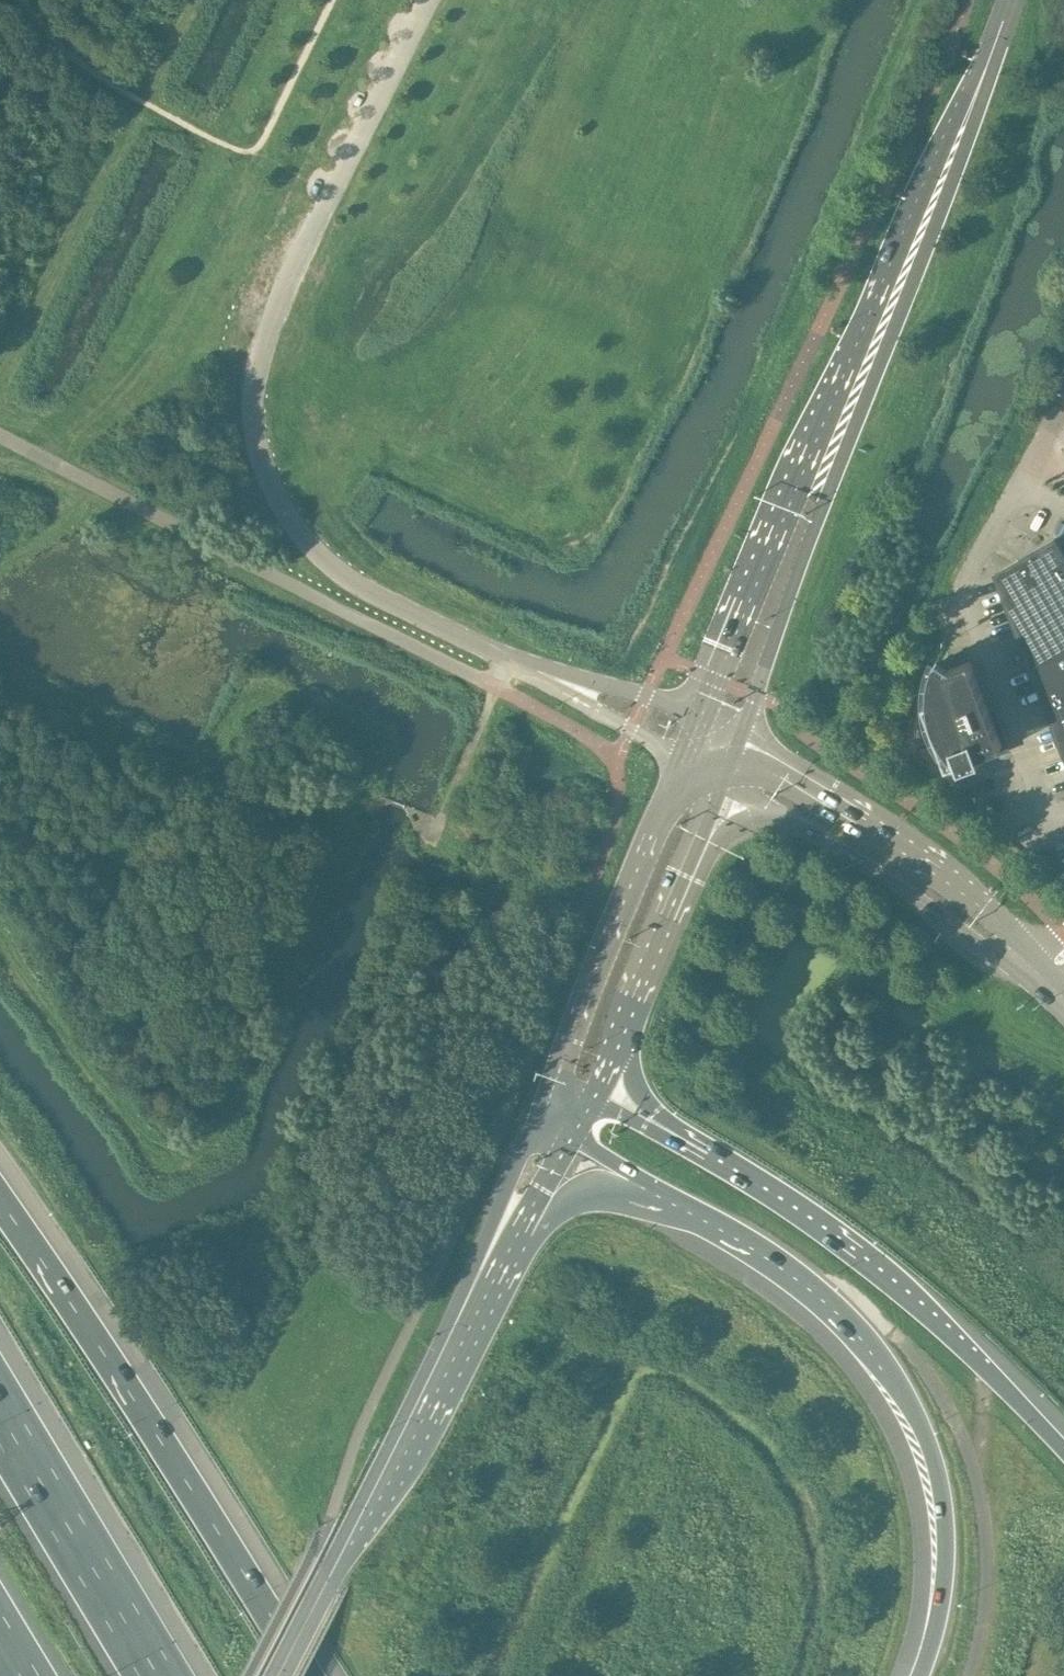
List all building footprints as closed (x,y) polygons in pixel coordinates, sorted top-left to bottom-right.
[(1063,647),(1063,553),(1056,539),(996,573),(1032,666),(1063,647)] [(1032,666),(1063,750),(1063,647),(1032,666)] [(1003,745),(970,660),(946,669),(937,662),(933,674),(931,682),(930,691),(931,700),(924,703),(948,766),(960,761),(962,767),(982,760),(980,754),(1003,745)]
